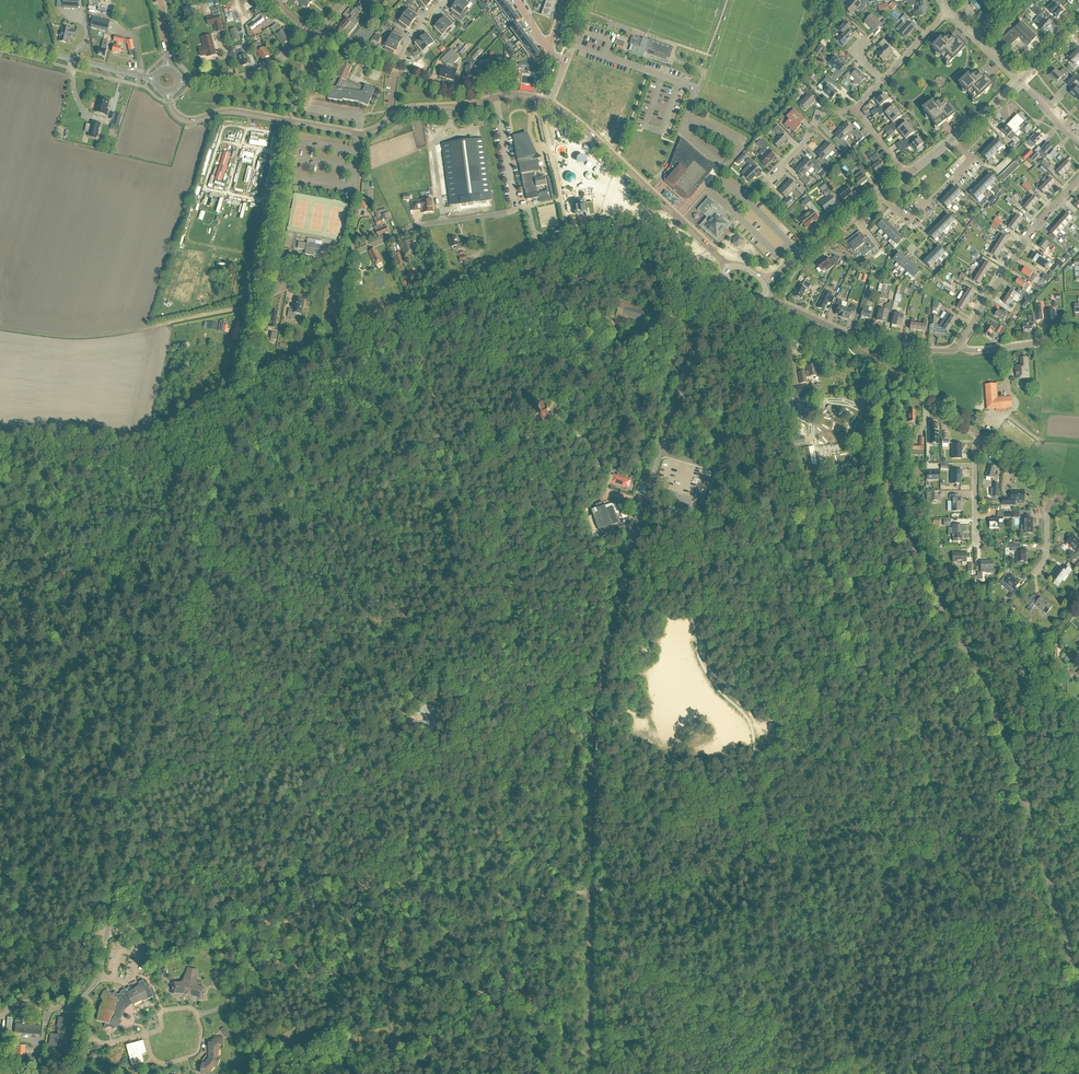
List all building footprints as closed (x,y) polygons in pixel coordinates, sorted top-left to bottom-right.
[(79,0),(64,0),(63,8),(78,10),(79,0)] [(300,9),(292,0),(289,2),(297,12),(300,9)] [(309,0),(298,0),(297,1),(307,8),(312,2),(309,0)] [(429,0),(417,0),(416,1),(422,8),(425,6),(426,7),(431,3),(429,0)] [(455,4),(466,12),(468,9),(466,8),(470,2),(467,0),(458,0),(455,4)] [(844,8),(851,14),(856,8),(861,12),(866,6),(865,5),(866,4),(866,0),(855,0),(854,0),(852,0),(844,8)] [(910,0),(904,1),(904,3),(908,2),(909,7),(916,6),(917,12),(914,12),(913,13),(913,14),(913,16),(914,17),(914,18),(927,16),(924,3),(919,3),(918,0),(913,0),(910,0)] [(969,2),(978,11),(988,0),(971,0),(969,2)] [(499,6),(497,7),(502,14),(503,13),(510,8),(505,1),(499,7),(499,6)] [(361,2),(355,8),(355,9),(353,11),(358,15),(362,10),(364,11),(366,12),(370,8),(369,7),(367,4),(365,6),(361,2)] [(545,2),(543,8),(553,12),(556,6),(545,2)] [(1057,19),(1063,12),(1059,8),(1058,8),(1054,3),(1048,9),(1057,19)] [(455,4),(451,9),(453,10),(451,13),(458,19),(462,13),(465,14),(466,12),(455,4)] [(1036,6),(1032,10),(1038,17),(1040,19),(1037,23),(1040,27),(1042,29),(1041,30),(1041,31),(1042,31),(1045,34),(1048,30),(1049,30),(1047,29),(1050,26),(1051,26),(1051,25),(1046,21),(1044,19),(1046,16),(1036,6)] [(403,12),(401,14),(412,23),(416,17),(415,16),(417,14),(410,8),(405,13),(403,12)] [(510,8),(503,13),(508,19),(515,14),(510,8)] [(543,8),(541,15),(551,19),(553,12),(543,8)] [(358,15),(353,11),(352,11),(349,15),(352,17),(348,21),(346,19),(339,27),(340,27),(338,30),(347,37),(359,23),(362,26),(361,27),(365,29),(369,25),(365,22),(358,15)] [(412,23),(401,14),(400,17),(402,19),(398,24),(405,30),(407,27),(408,28),(412,23)] [(508,19),(506,20),(511,27),(519,20),(515,14),(508,19)] [(898,32),(905,39),(914,28),(913,28),(915,25),(912,22),(911,21),(904,15),(900,20),(905,25),(898,32)] [(220,23),(221,22),(219,16),(207,19),(209,25),(214,24),(215,27),(221,25),(220,23)] [(264,21),(260,16),(248,26),(252,31),(264,21)] [(444,18),(439,23),(449,32),(451,30),(450,28),(454,23),(447,16),(445,19),(444,18)] [(871,16),(865,22),(874,31),(879,26),(882,28),(887,23),(884,20),(880,24),(871,16)] [(93,17),(91,26),(91,28),(107,32),(110,21),(93,17)] [(837,29),(840,31),(842,34),(837,39),(843,46),(853,36),(852,35),(855,32),(845,21),(837,29)] [(867,36),(870,33),(859,22),(856,25),(867,36)] [(439,23),(435,27),(436,28),(433,31),(440,38),(445,33),(447,34),(449,32),(439,23)] [(1015,28),(1012,30),(1002,40),(1009,48),(1019,39),(1028,47),(1031,44),(1037,38),(1021,23),(1016,29),(1015,28)] [(283,46),(290,41),(277,24),(270,29),(283,46)] [(517,24),(510,29),(515,36),(522,30),(517,24)] [(61,36),(60,41),(68,43),(69,38),(75,39),(77,32),(71,30),(63,28),(62,33),(61,33),(60,36),(61,36)] [(230,30),(233,42),(239,40),(236,29),(230,30)] [(522,30),(515,36),(520,41),(520,42),(527,37),(522,30)] [(386,40),(399,45),(402,39),(400,39),(402,36),(393,32),(390,38),(388,37),(386,40)] [(426,35),(421,39),(428,48),(436,41),(430,34),(427,36),(426,35)] [(207,57),(215,55),(211,35),(202,38),(204,48),(199,49),(201,56),(206,55),(207,57)] [(649,41),(643,39),(642,40),(632,36),(630,44),(634,46),(631,53),(643,57),(644,52),(649,54),(649,55),(666,60),(667,57),(669,58),(672,49),(650,41),(649,41)] [(124,39),(115,37),(114,42),(116,42),(115,46),(114,46),(112,52),(120,54),(121,48),(119,47),(120,43),(123,44),(124,39)] [(520,41),(515,45),(517,47),(519,45),(522,49),(531,43),(527,37),(520,42),(520,41)] [(414,46),(417,51),(413,55),(415,58),(428,48),(421,39),(416,43),(416,44),(414,46)] [(883,61),(891,52),(886,47),(889,44),(883,39),(877,45),(882,49),(876,55),(883,61)] [(940,40),(931,48),(948,64),(964,48),(956,39),(953,42),(950,40),(948,43),(944,40),(942,42),(940,40)] [(399,45),(386,40),(385,42),(387,44),(384,50),(393,54),(395,51),(396,51),(399,45)] [(99,49),(97,55),(105,57),(108,42),(103,41),(101,49),(99,49)] [(263,60),(269,56),(264,48),(262,49),(260,46),(257,42),(249,47),(254,54),(257,52),(263,60)] [(531,43),(522,49),(527,55),(536,49),(531,43)] [(227,49),(229,56),(237,54),(235,47),(227,49)] [(527,55),(527,56),(528,58),(531,56),(534,60),(541,55),(536,49),(527,55)] [(439,77),(447,79),(452,58),(456,54),(451,50),(440,61),(446,67),(446,68),(442,67),(439,77)] [(242,67),(247,65),(246,64),(248,63),(245,55),(243,55),(242,51),(237,52),(238,57),(240,63),(241,62),(242,67)] [(258,61),(251,51),(248,54),(255,63),(258,61)] [(470,57),(474,61),(480,54),(476,51),(470,57)] [(452,58),(447,79),(454,81),(457,71),(453,70),(454,66),(452,66),(460,58),(456,54),(452,58)] [(1068,60),(1070,61),(1068,64),(1074,70),(1078,66),(1076,64),(1078,61),(1078,59),(1074,54),(1068,60)] [(845,66),(835,56),(828,63),(834,68),(831,72),(833,74),(831,77),(836,81),(847,70),(844,67),(845,66)] [(330,87),(328,100),(342,102),(342,100),(359,103),(367,106),(374,90),(365,86),(364,89),(349,82),(352,75),(349,74),(351,68),(343,65),(338,76),(335,74),(330,87)] [(866,79),(856,69),(851,75),(848,72),(843,77),(846,80),(850,76),(854,80),(853,82),(853,83),(853,84),(854,85),(855,86),(857,85),(858,84),(859,85),(866,79)] [(1052,72),(1049,75),(1054,81),(1056,80),(1058,82),(1061,79),(1063,81),(1067,77),(1068,76),(1062,70),(1059,73),(1056,70),(1054,73),(1052,72)] [(514,84),(533,87),(535,73),(528,72),(528,75),(520,74),(521,73),(516,73),(514,84)] [(967,76),(958,84),(975,101),(991,85),(983,76),(980,79),(978,77),(975,79),(972,76),(969,78),(967,76)] [(1072,76),(1066,82),(1071,87),(1077,81),(1072,76)] [(829,85),(829,84),(839,91),(841,88),(827,78),(820,85),(821,85),(821,86),(824,89),(822,90),(831,99),(837,93),(829,85)] [(1069,93),(1075,99),(1076,98),(1078,101),(1078,84),(1078,83),(1069,93)] [(805,111),(814,101),(810,96),(812,94),(806,89),(803,92),(807,96),(798,104),(805,111)] [(880,94),(875,98),(877,101),(875,102),(879,107),(876,110),(878,113),(886,107),(884,104),(888,100),(884,95),(882,96),(880,94)] [(109,101),(99,99),(96,112),(106,115),(108,110),(107,110),(109,101)] [(932,102),(922,110),(937,128),(955,114),(948,104),(945,106),(943,104),(940,107),(937,103),(934,105),(932,102)] [(871,112),(876,109),(873,103),(868,105),(871,112)] [(886,107),(878,113),(880,116),(884,113),(888,118),(897,111),(893,106),(888,110),(886,107)] [(799,125),(804,120),(793,110),(786,118),(788,121),(784,125),(787,128),(788,127),(794,133),(801,126),(799,125)] [(897,111),(888,118),(892,123),(888,126),(891,130),(899,123),(897,120),(901,117),(897,111)] [(122,115),(116,114),(112,124),(119,126),(122,115)] [(1017,115),(1006,126),(1011,131),(1014,127),(1017,129),(1019,131),(1020,129),(1026,123),(1017,115)] [(88,136),(96,139),(100,124),(92,122),(88,136)] [(852,131),(845,123),(839,129),(847,136),(850,133),(852,134),(856,139),(855,140),(858,143),(863,138),(861,135),(861,134),(856,130),(854,132),(852,131)] [(899,123),(891,130),(893,133),(897,130),(901,135),(910,128),(906,123),(901,126),(899,123)] [(1020,129),(1019,131),(1020,133),(1022,131),(1025,134),(1031,128),(1026,123),(1020,129)] [(773,130),(775,133),(779,136),(772,143),(778,149),(787,140),(782,135),(784,133),(777,126),(773,130)] [(1011,131),(1006,126),(1005,126),(1000,131),(1007,137),(1011,132),(1013,133),(1017,129),(1014,127),(1011,131)] [(900,149),(904,146),(912,139),(910,137),(914,133),(910,128),(901,135),(905,140),(901,143),(900,141),(896,144),(900,149)] [(847,136),(839,129),(834,135),(841,142),(843,144),(840,146),(845,151),(849,146),(843,140),(847,136)] [(992,136),(998,141),(1004,134),(998,129),(992,136)] [(541,176),(539,176),(538,172),(540,172),(538,159),(526,134),(514,137),(520,175),(521,175),(524,189),(526,200),(538,198),(536,187),(546,185),(544,178),(541,179),(541,176)] [(1035,146),(1041,139),(1042,138),(1041,138),(1042,137),(1040,135),(1039,136),(1037,134),(1035,137),(1033,135),(1028,140),(1029,141),(1027,143),(1031,147),(1032,147),(1034,146),(1035,146)] [(714,167),(681,138),(669,168),(674,173),(673,174),(673,175),(669,180),(688,197),(714,167)] [(442,144),(450,206),(491,200),(483,139),(442,144)] [(912,139),(904,146),(906,149),(910,146),(914,151),(916,150),(918,153),(923,148),(921,146),(923,144),(919,139),(914,142),(912,139)] [(765,167),(774,157),(766,149),(769,147),(761,140),(757,144),(762,149),(759,152),(759,153),(760,155),(762,157),(758,161),(765,167)] [(1002,146),(996,140),(991,145),(997,151),(998,150),(1000,148),(1004,151),(1006,149),(1002,145),(1002,146)] [(835,151),(826,142),(821,148),(828,155),(832,152),(838,158),(842,153),(838,149),(835,151)] [(1014,142),(1008,147),(1012,152),(1018,146),(1014,142)] [(1051,147),(1047,143),(1036,154),(1034,152),(1028,158),(1032,163),(1040,155),(1043,158),(1047,155),(1045,153),(1051,147)] [(991,145),(986,150),(992,156),(993,155),(996,152),(999,155),(1001,153),(998,150),(997,151),(991,145)] [(821,148),(815,154),(819,158),(816,161),(821,166),(822,165),(827,169),(831,165),(825,159),(828,155),(821,148)] [(992,156),(986,150),(981,155),(987,161),(991,157),(998,165),(1000,163),(993,155),(992,156)] [(1024,162),(1032,153),(1029,150),(1020,158),(1024,162)] [(1049,155),(1054,159),(1058,155),(1053,150),(1049,155)] [(873,156),(872,157),(869,153),(866,155),(875,165),(871,168),(876,174),(884,168),(881,164),(885,161),(880,155),(879,156),(876,153),(876,154),(874,152),(871,154),(873,156)] [(739,158),(735,162),(738,165),(742,161),(746,155),(744,153),(739,158)] [(1065,171),(1070,166),(1062,158),(1061,157),(1058,160),(1059,162),(1060,161),(1063,164),(1060,167),(1065,171)] [(750,182),(759,173),(756,170),(758,167),(748,158),(745,161),(749,165),(752,167),(743,176),(750,182)] [(822,170),(817,165),(818,164),(812,159),(809,162),(806,159),(800,165),(808,172),(810,175),(814,171),(817,174),(822,170)] [(1052,169),(1050,166),(1044,160),(1043,161),(1042,160),(1039,162),(1053,175),(1055,172),(1052,169)] [(800,165),(795,170),(794,170),(799,179),(806,186),(810,182),(804,175),(808,172),(800,165)] [(860,186),(867,181),(863,176),(867,173),(861,165),(857,168),(860,172),(853,177),(860,186)] [(1054,167),(1052,169),(1055,172),(1060,177),(1065,171),(1060,167),(1057,170),(1054,167)] [(824,171),(819,176),(823,180),(828,175),(824,171)] [(995,180),(989,174),(984,179),(991,185),(991,184),(994,182),(997,184),(999,182),(996,179),(995,180)] [(1048,189),(1054,183),(1046,176),(1044,178),(1047,181),(1044,184),(1048,189)] [(991,185),(984,179),(980,184),(986,190),(989,186),(992,189),(994,187),(991,184),(991,185)] [(797,187),(789,180),(784,186),(791,193),(795,189),(801,195),(805,191),(801,186),(798,189),(797,187)] [(842,200),(851,193),(849,191),(853,187),(849,181),(846,184),(847,185),(837,194),(842,200)] [(1032,189),(1024,181),(1024,182),(1023,181),(1022,182),(1024,184),(1021,187),(1028,193),(1032,189)] [(819,189),(824,195),(826,198),(819,203),(826,213),(836,205),(832,200),(835,198),(827,188),(828,187),(825,184),(819,189)] [(986,190),(980,184),(975,189),(981,195),(984,192),(987,194),(989,192),(986,190)] [(1048,189),(1044,184),(1041,188),(1038,184),(1035,187),(1043,194),(1048,189)] [(738,199),(740,197),(728,186),(726,188),(738,199)] [(787,209),(794,203),(788,196),(791,193),(784,186),(778,191),(786,199),(786,198),(786,199),(781,204),(787,209)] [(817,199),(823,195),(817,186),(811,191),(817,199)] [(955,187),(950,192),(956,198),(957,198),(960,195),(963,198),(964,199),(967,196),(965,195),(965,196),(962,193),(961,193),(955,187)] [(975,189),(970,194),(976,200),(980,197),(984,201),(986,199),(981,195),(975,189)] [(950,192),(945,197),(952,203),(955,200),(958,203),(960,201),(957,198),(956,198),(950,192)] [(1032,206),(1037,201),(1029,193),(1027,196),(1030,199),(1027,202),(1032,206)] [(945,197),(940,202),(946,209),(950,205),(953,208),(953,207),(953,208),(956,211),(959,209),(952,203),(945,197)] [(1001,197),(997,202),(1004,208),(1009,204),(1001,197)] [(1005,200),(1013,207),(1017,202),(1012,198),(1010,200),(1008,197),(1005,200)] [(724,218),(722,216),(725,213),(708,198),(697,210),(709,220),(704,226),(716,237),(727,225),(726,224),(731,218),(727,215),(724,218)] [(432,205),(431,199),(421,201),(412,202),(413,211),(422,210),(423,214),(433,212),(432,209),(433,208),(433,206),(432,205)] [(584,204),(584,201),(581,201),(581,199),(577,200),(577,202),(575,203),(576,209),(574,209),(575,216),(584,214),(584,212),(585,212),(586,217),(595,215),(594,206),(593,203),(587,203),(584,204)] [(806,228),(818,219),(814,214),(817,211),(810,202),(806,206),(810,212),(799,220),(806,228)] [(1032,206),(1027,202),(1024,206),(1021,203),(1019,205),(1027,212),(1032,206)] [(382,219),(383,222),(392,219),(390,212),(382,215),(383,218),(382,219)] [(1017,225),(1022,219),(1013,213),(1011,215),(1015,218),(1012,221),(1017,225)] [(1067,213),(1063,218),(1068,223),(1073,218),(1067,213)] [(948,215),(943,220),(949,226),(952,223),(955,226),(957,223),(954,221),(948,215)] [(1063,218),(1058,223),(1064,228),(1068,223),(1063,218)] [(383,227),(382,224),(380,219),(377,221),(383,234),(389,232),(386,226),(383,227)] [(878,233),(876,235),(877,237),(882,232),(882,231),(888,225),(883,220),(877,226),(880,230),(878,233)] [(943,220),(938,225),(944,231),(945,230),(947,228),(950,230),(952,228),(949,226),(943,220)] [(375,222),(377,226),(374,227),(378,237),(383,234),(377,221),(375,222)] [(1017,225),(1012,221),(1009,225),(1006,222),(1004,225),(1012,231),(1017,225)] [(1064,228),(1058,223),(1054,228),(1060,233),(1062,230),(1064,228)] [(893,229),(888,225),(882,231),(882,232),(885,234),(883,237),(885,239),(887,236),(893,229)] [(944,231),(938,225),(933,230),(939,236),(940,235),(943,232),(945,235),(947,233),(945,230),(944,231)] [(1063,236),(1060,233),(1054,228),(1050,233),(1055,238),(1057,235),(1061,239),(1062,238),(1065,241),(1066,239),(1063,236)] [(898,234),(893,229),(887,236),(890,239),(888,242),(890,244),(892,241),(898,234)] [(933,230),(928,235),(934,241),(938,237),(941,240),(943,238),(940,235),(939,236),(933,230)] [(867,237),(865,239),(860,233),(858,233),(844,244),(844,245),(844,246),(848,251),(850,251),(856,258),(861,254),(863,257),(871,251),(875,255),(879,252),(867,237)] [(995,238),(994,239),(1003,245),(1007,239),(998,233),(997,236),(1000,238),(999,240),(995,238)] [(903,239),(898,234),(892,241),(895,244),(893,247),(895,249),(898,246),(897,245),(903,239)] [(457,245),(456,237),(449,239),(451,247),(455,246),(455,248),(457,247),(457,249),(463,248),(462,244),(457,245)] [(734,239),(733,244),(737,247),(742,246),(743,240),(739,237),(734,239)] [(405,242),(404,238),(399,239),(400,240),(400,241),(405,255),(414,251),(411,243),(414,242),(413,240),(410,241),(410,240),(405,242)] [(1003,245),(994,239),(993,241),(997,243),(994,248),(999,251),(1003,245)] [(287,246),(295,248),(297,242),(289,240),(287,246)] [(1049,244),(1044,240),(1039,247),(1045,251),(1049,247),(1051,248),(1052,245),(1049,244)] [(396,253),(403,249),(398,241),(391,244),(396,253)] [(1034,241),(1030,250),(1034,252),(1039,244),(1034,241)] [(321,256),(322,249),(315,248),(316,244),(307,243),(307,244),(299,242),(297,249),(306,250),(305,254),(313,256),(314,255),(321,256)] [(963,244),(960,249),(966,253),(969,248),(963,244)] [(938,247),(933,252),(940,258),(940,257),(943,255),(946,257),(948,255),(945,252),(944,253),(938,247)] [(999,251),(994,248),(992,252),(988,249),(986,252),(995,258),(999,251)] [(375,251),(374,249),(368,252),(375,265),(382,262),(377,250),(375,251)] [(1063,250),(1059,253),(1055,256),(1058,259),(1066,254),(1063,250)] [(398,266),(404,263),(399,252),(396,254),(397,256),(395,257),(398,266)] [(933,252),(928,257),(935,263),(935,262),(938,259),(941,262),(943,260),(940,257),(940,258),(933,252)] [(904,258),(899,253),(893,260),(897,263),(894,266),(896,268),(899,265),(898,264),(904,258)] [(1034,253),(1030,260),(1035,264),(1036,263),(1045,269),(1049,262),(1044,259),(1044,260),(1042,259),(1043,259),(1034,253)] [(968,256),(965,262),(969,264),(969,263),(973,265),(974,262),(971,260),(972,259),(968,256)] [(825,257),(816,264),(821,271),(827,266),(830,269),(837,264),(832,258),(829,261),(825,257)] [(935,263),(928,257),(923,262),(930,268),(933,264),(936,267),(938,265),(935,262),(935,263)] [(903,269),(909,263),(904,258),(898,264),(899,265),(902,268),(899,271),(901,273),(904,270),(903,269)] [(982,267),(978,265),(975,263),(974,264),(987,272),(991,265),(981,260),(980,262),(983,265),(982,267)] [(1064,264),(1059,260),(1056,264),(1061,268),(1064,264)] [(915,267),(909,263),(903,269),(904,270),(907,272),(904,275),(906,277),(909,274),(915,267)] [(987,272),(974,264),(973,266),(980,270),(977,275),(982,278),(987,272)] [(1051,271),(1056,274),(1060,268),(1056,265),(1051,271)] [(920,272),(915,267),(909,274),(912,277),(910,280),(912,282),(914,279),(914,278),(920,272)] [(1025,268),(1022,273),(1029,278),(1028,279),(1032,282),(1036,275),(1025,268)] [(858,280),(865,283),(867,276),(860,274),(858,280)] [(935,279),(946,283),(948,278),(937,274),(935,279)] [(1044,274),(1042,279),(1045,281),(1048,283),(1051,278),(1044,274)] [(982,278),(977,275),(975,278),(971,276),(969,279),(978,285),(982,278)] [(1018,279),(1015,283),(1023,288),(1022,289),(1026,292),(1030,286),(1027,284),(1018,279)] [(804,284),(801,283),(799,286),(794,296),(800,299),(802,294),(803,295),(804,295),(805,293),(805,292),(804,292),(805,289),(804,288),(805,287),(809,289),(812,282),(806,280),(804,284)] [(1027,284),(1030,286),(1033,288),(1033,289),(1039,293),(1042,289),(1035,285),(1029,281),(1027,284)] [(887,301),(891,287),(883,284),(879,299),(887,301)] [(937,286),(949,295),(952,290),(946,287),(942,285),(941,286),(938,284),(937,286)] [(960,293),(970,299),(974,292),(964,286),(963,289),(967,292),(965,294),(961,292),(960,293)] [(1016,302),(1020,296),(1011,290),(1007,297),(1012,300),(1016,302)] [(824,311),(828,302),(831,304),(834,297),(831,296),(831,294),(825,292),(817,308),(824,311)] [(862,311),(860,317),(868,319),(870,313),(867,312),(869,307),(866,306),(868,301),(870,301),(872,293),(867,292),(865,299),(863,299),(861,305),(864,306),(863,311),(862,311)] [(896,295),(894,302),(892,311),(895,312),(891,325),(900,327),(903,316),(898,315),(900,309),(897,308),(898,303),(900,296),(900,294),(896,293),(896,295)] [(960,293),(959,294),(959,296),(962,298),(960,302),(966,305),(970,299),(960,293)] [(283,310),(285,310),(285,308),(292,308),(291,295),(282,295),(283,310)] [(1033,298),(1027,295),(1024,300),(1030,303),(1033,298)] [(1007,297),(1003,303),(1012,309),(1014,306),(1010,304),(1012,300),(1007,297)] [(293,310),(289,309),(287,317),(294,318),(295,313),(302,314),(303,309),(302,309),(303,301),(295,299),(293,310)] [(841,318),(845,308),(841,306),(842,301),(837,300),(835,306),(838,307),(835,315),(838,316),(838,317),(841,318)] [(1025,308),(1029,304),(1024,300),(1020,304),(1025,308)] [(879,310),(877,321),(885,323),(888,310),(892,311),(894,302),(889,301),(888,306),(885,305),(884,311),(879,310)] [(966,305),(960,302),(958,305),(954,303),(952,306),(962,312),(966,305)] [(619,303),(616,316),(620,317),(641,323),(645,311),(624,304),(619,303)] [(933,309),(938,313),(942,306),(937,303),(933,309)] [(1037,322),(1043,321),(1041,304),(1035,305),(1037,322)] [(845,308),(841,318),(844,319),(848,320),(851,312),(854,313),(856,307),(852,305),(849,309),(845,308)] [(1049,329),(1053,329),(1056,329),(1055,321),(1057,321),(1055,310),(1046,312),(1047,319),(1046,319),(1047,324),(1048,324),(1049,329)] [(278,312),(271,311),(269,319),(268,323),(271,324),(270,328),(275,329),(276,324),(278,312)] [(998,311),(995,316),(1004,321),(1005,320),(1007,321),(1010,316),(1011,314),(1008,312),(1006,315),(998,311)] [(947,313),(946,316),(943,321),(951,326),(955,320),(952,317),(952,316),(947,313)] [(1024,333),(1034,332),(1033,324),(1036,324),(1035,316),(1029,317),(1029,323),(1023,323),(1023,325),(1024,333)] [(215,330),(216,324),(213,323),(214,319),(209,318),(207,328),(215,330)] [(917,331),(918,325),(914,324),(914,319),(911,319),(910,330),(917,331)] [(220,321),(219,325),(218,331),(229,333),(229,330),(226,329),(227,329),(228,326),(224,325),(225,320),(220,321)] [(985,326),(986,324),(980,320),(972,335),(980,339),(987,327),(985,326)] [(918,325),(917,331),(925,332),(926,321),(923,321),(922,325),(918,325)] [(943,321),(938,328),(934,327),(933,333),(945,335),(946,332),(947,333),(951,326),(943,321)] [(992,321),(984,334),(989,338),(994,330),(996,331),(995,332),(999,334),(1003,327),(999,325),(992,321)] [(241,329),(242,323),(236,322),(235,330),(234,338),(233,338),(233,340),(242,341),(244,329),(241,329)] [(284,355),(277,358),(280,366),(287,363),(284,355)] [(1027,358),(1020,358),(1021,366),(1015,367),(1016,379),(1029,378),(1028,366),(1027,366),(1027,358)] [(806,367),(807,372),(805,372),(804,371),(797,373),(800,384),(807,383),(806,378),(817,376),(815,365),(806,367)] [(988,409),(1012,407),(1011,397),(997,398),(996,384),(986,385),(988,409)] [(804,386),(794,388),(795,394),(801,393),(801,394),(805,393),(804,386)] [(538,413),(538,414),(538,415),(539,416),(539,417),(540,418),(541,418),(542,418),(543,418),(544,418),(545,418),(546,417),(546,416),(547,416),(547,415),(547,414),(547,413),(547,412),(546,411),(545,410),(544,410),(543,410),(542,410),(541,410),(540,410),(540,411),(539,412),(538,413)] [(912,422),(915,422),(915,419),(916,419),(916,416),(915,416),(915,410),(908,410),(908,422),(907,422),(907,426),(912,426),(912,422)] [(918,422),(919,433),(927,433),(927,421),(918,422)] [(936,422),(929,422),(929,431),(929,445),(939,444),(939,431),(936,431),(936,427),(936,422)] [(805,443),(804,437),(791,438),(792,445),(805,443)] [(919,446),(910,446),(908,445),(907,455),(923,456),(924,438),(920,437),(919,446)] [(961,459),(961,444),(952,444),(952,459),(961,459)] [(814,447),(808,447),(802,448),(807,472),(808,480),(816,478),(814,465),(817,465),(814,447)] [(996,468),(989,466),(987,473),(986,473),(985,477),(994,479),(995,472),(996,468)] [(961,476),(961,470),(953,470),(953,473),(951,473),(951,484),(960,484),(960,476),(961,476)] [(616,476),(614,475),(611,482),(628,488),(630,481),(627,479),(616,476)] [(1011,499),(1007,499),(1002,499),(1002,505),(1016,505),(1016,501),(1024,501),(1025,492),(1011,492),(1011,499)] [(961,512),(961,498),(959,499),(959,495),(949,495),(949,500),(951,500),(951,512),(961,512)] [(684,502),(675,500),(672,511),(681,514),(684,502)] [(611,504),(592,511),(599,530),(611,525),(611,526),(618,523),(614,514),(618,513),(616,506),(615,505),(613,504),(611,504)] [(1033,519),(1031,519),(1031,511),(1019,511),(1019,512),(1013,512),(1013,518),(1020,518),(1020,515),(1021,515),(1021,526),(1021,533),(1024,533),(1024,537),(1029,537),(1029,534),(1033,533),(1033,519)] [(1003,529),(1003,517),(993,517),(993,520),(990,520),(990,529),(1003,529)] [(593,535),(598,533),(593,520),(588,522),(593,535)] [(962,539),(962,526),(952,526),(952,539),(953,539),(953,542),(958,542),(958,539),(962,539)] [(1073,535),(1066,543),(1077,552),(1073,556),(1076,560),(1078,557),(1078,541),(1073,535)] [(1026,551),(1021,551),(1021,544),(1009,544),(1006,544),(1006,548),(1008,548),(1008,547),(1009,547),(1009,548),(1011,548),(1011,552),(1017,552),(1017,564),(1022,564),(1022,562),(1026,562),(1026,551)] [(966,565),(966,553),(952,553),(952,562),(962,562),(962,565),(966,565)] [(980,561),(980,570),(980,572),(977,572),(977,576),(974,576),(974,580),(982,580),(982,573),(985,573),(993,573),(993,570),(992,561),(980,561)] [(1068,575),(1071,570),(1074,567),(1068,562),(1065,566),(1064,565),(1062,569),(1058,566),(1054,573),(1054,574),(1051,578),(1055,581),(1053,584),(1058,587),(1062,580),(1065,582),(1069,576),(1068,575)] [(1008,577),(1005,575),(999,584),(1005,589),(1007,586),(1013,591),(1008,598),(1012,601),(1019,591),(1016,588),(1019,584),(1009,576),(1008,577)] [(1053,606),(1041,597),(1037,602),(1034,600),(1029,606),(1032,609),(1035,605),(1047,614),(1053,606)] [(181,983),(172,983),(172,993),(186,994),(186,993),(190,994),(190,995),(203,999),(207,989),(198,986),(198,985),(197,985),(197,969),(193,969),(188,968),(183,982),(182,982),(181,983)] [(116,1028),(120,1025),(121,1021),(119,1019),(125,1006),(127,1007),(129,1006),(129,1007),(133,1004),(133,1005),(142,1001),(142,1002),(154,997),(150,988),(148,988),(143,980),(139,982),(140,985),(131,989),(131,988),(128,990),(127,988),(121,991),(122,993),(117,995),(116,992),(112,994),(109,993),(108,990),(104,991),(101,997),(103,1001),(100,1008),(97,1020),(106,1023),(104,1027),(106,1029),(110,1027),(114,1030),(116,1028)] [(77,1025),(77,1014),(63,1016),(63,1018),(59,1017),(57,1026),(58,1027),(57,1035),(51,1034),(49,1045),(55,1046),(67,1048),(68,1041),(65,1041),(65,1037),(68,1036),(69,1032),(70,1032),(71,1026),(77,1025)] [(41,1026),(25,1024),(24,1024),(24,1023),(22,1023),(21,1025),(15,1024),(14,1034),(40,1036),(41,1026)] [(228,1038),(231,1036),(224,1027),(221,1030),(228,1038)] [(143,1040),(126,1045),(132,1065),(144,1062),(141,1053),(146,1052),(143,1040)] [(209,1059),(205,1064),(202,1063),(201,1073),(206,1073),(209,1073),(215,1066),(218,1067),(221,1058),(220,1057),(220,1048),(219,1048),(219,1040),(213,1040),(213,1043),(209,1043),(209,1045),(208,1045),(208,1051),(209,1051),(209,1059)] [(17,1042),(17,1046),(15,1046),(14,1054),(16,1054),(16,1061),(24,1062),(25,1046),(21,1046),(21,1042),(17,1042)]
